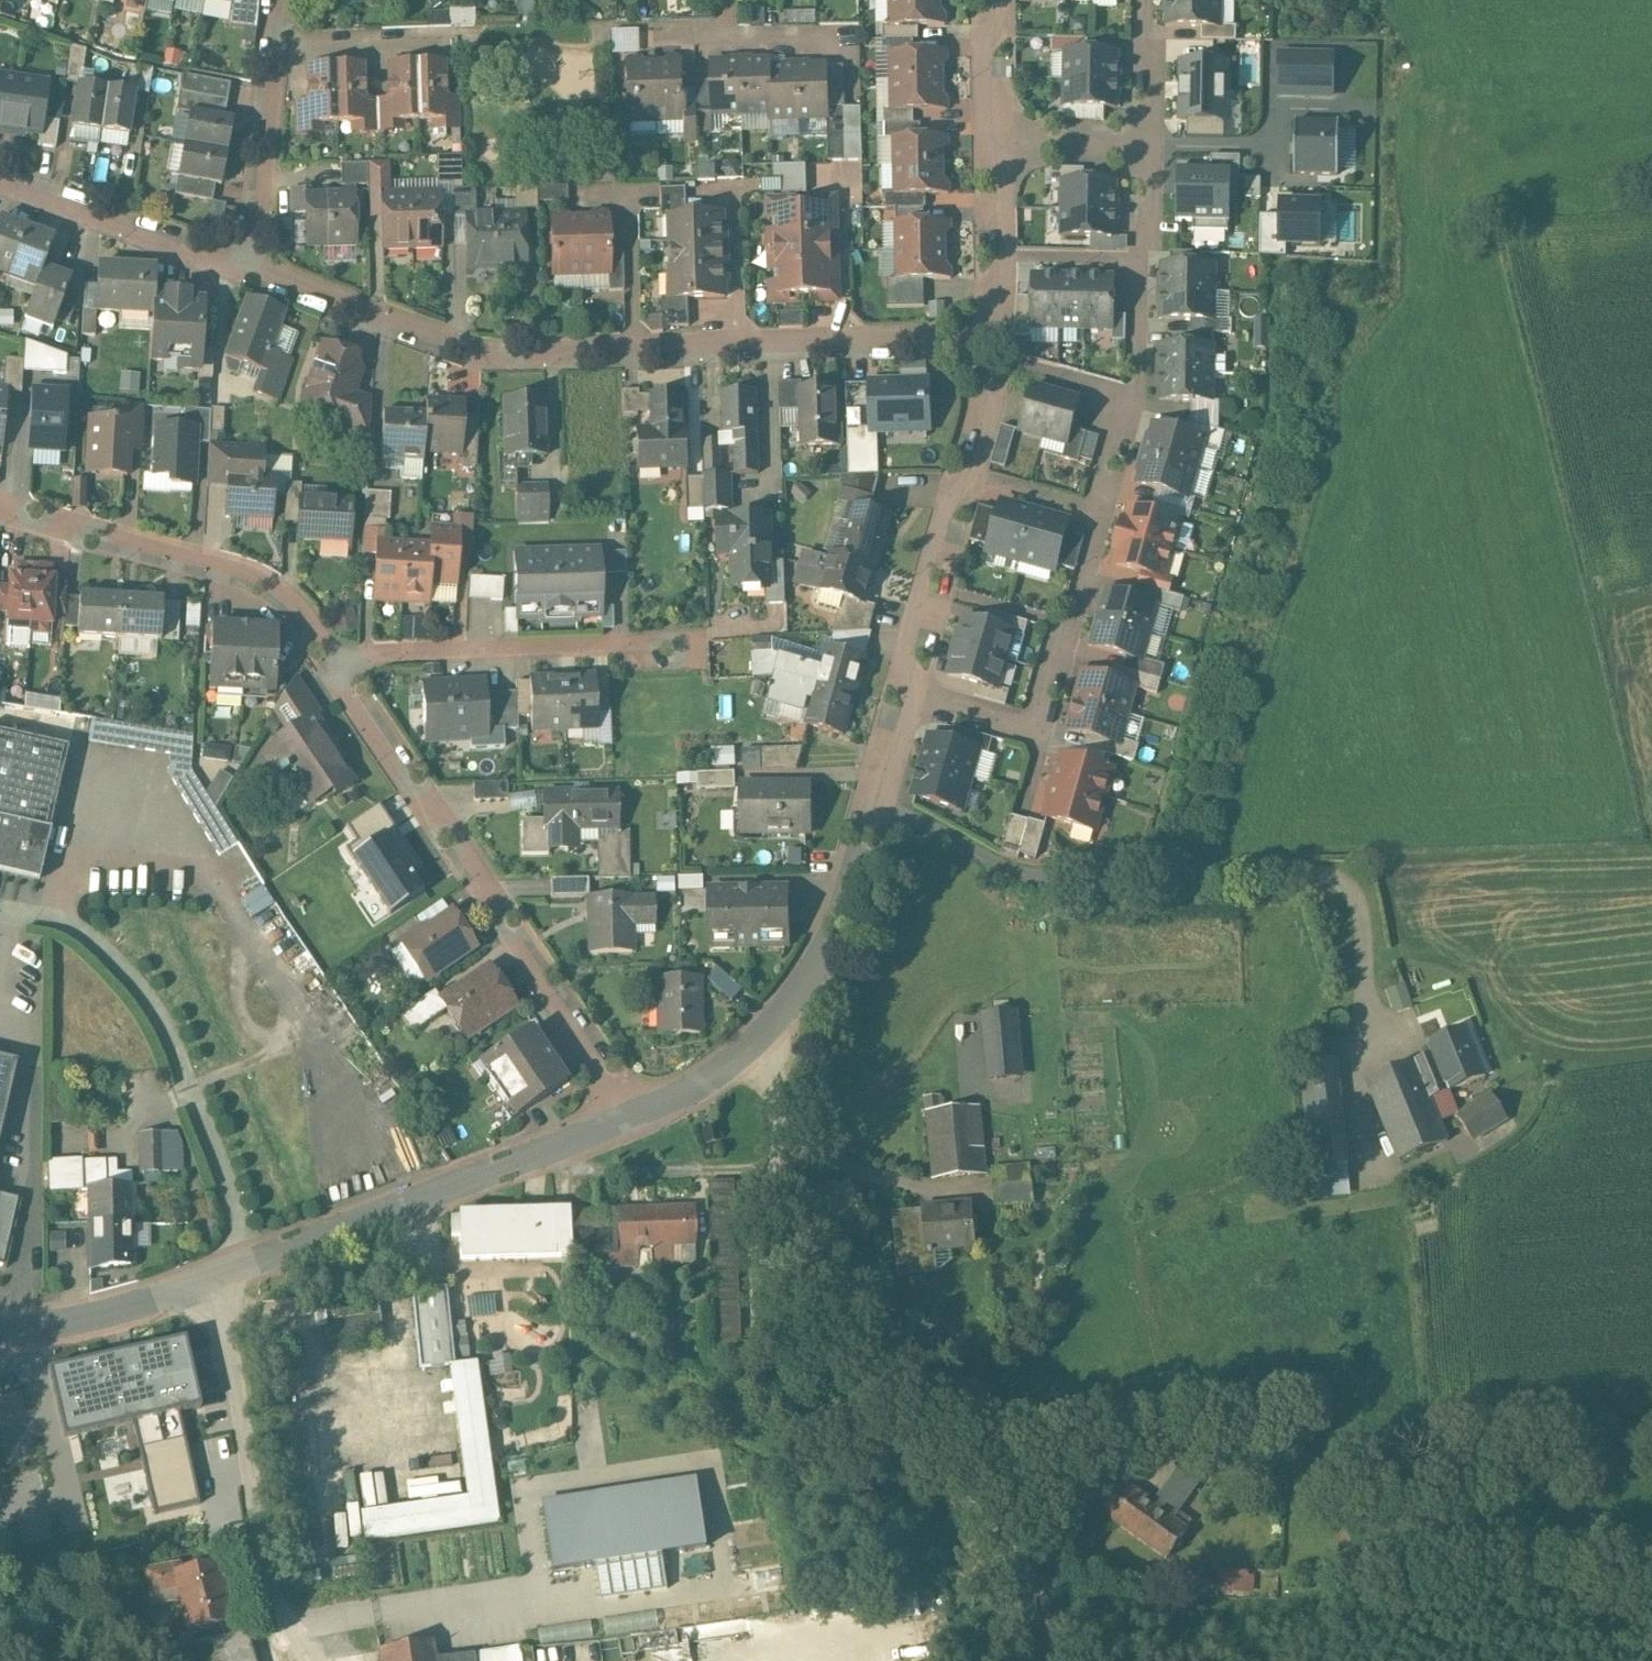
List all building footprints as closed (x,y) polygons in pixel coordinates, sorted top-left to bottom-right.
[(232,4),(231,4),(227,25),(255,30),(258,0),(233,0),(232,4)] [(937,0),(889,0),(889,25),(889,27),(917,26),(918,26),(944,25),(944,16),(937,9),(937,0)] [(1200,0),(1167,0),(1167,27),(1201,27),(1219,28),(1219,27),(1220,0),(1200,0)] [(917,26),(889,27),(889,25),(882,25),(882,40),(912,39),(917,39),(917,26)] [(1236,27),(1219,27),(1219,28),(1201,27),(1201,41),(1236,41),(1236,27)] [(913,52),(912,39),(882,40),(882,54),(890,54),(890,53),(913,52)] [(1087,40),(1052,39),(1052,54),(1065,54),(1065,52),(1087,53),(1087,40)] [(85,52),(70,46),(64,84),(79,86),(79,83),(80,83),(85,52)] [(913,52),(890,53),(890,54),(891,82),(939,81),(938,68),(945,61),(945,52),(913,52)] [(1087,53),(1065,52),(1065,54),(1065,80),(1117,81),(1118,54),(1087,53)] [(583,56),(567,56),(568,91),(587,90),(586,60),(583,60),(583,56)] [(1333,57),(1280,56),(1280,95),(1332,96),(1333,57)] [(676,59),(666,59),(662,64),(653,64),(654,120),(681,119),(683,119),(684,119),(682,106),(682,105),(682,90),(679,87),(679,81),(682,78),(681,63),(676,59)] [(639,60),(628,61),(624,65),(624,80),(627,83),(627,88),(625,91),(625,109),(626,121),(627,121),(654,120),(653,64),(643,64),(639,60)] [(751,61),(752,63),(740,63),(742,114),(769,113),(770,113),(769,67),(770,67),(769,61),(751,61)] [(443,62),(415,63),(417,119),(443,118),(445,119),(444,96),(443,62)] [(730,62),(709,63),(710,80),(712,115),(742,114),(740,63),(730,64),(730,62)] [(415,63),(388,64),(389,98),(390,121),(391,120),(417,119),(415,63)] [(1225,121),(1226,64),(1182,63),(1181,81),(1179,82),(1179,101),(1181,101),(1181,120),(1187,120),(1225,121)] [(362,65),(334,66),(336,122),(362,121),(365,122),(363,99),(362,65)] [(334,66),(307,67),(308,100),(308,101),(308,124),(310,123),(336,122),(334,66)] [(826,66),(808,66),(808,68),(797,68),(799,119),(826,118),(828,118),(827,107),(826,66)] [(152,69),(139,67),(135,92),(147,94),(152,69)] [(786,68),(786,67),(770,67),(769,67),(770,113),(769,113),(770,120),(799,119),(797,68),(786,68)] [(230,84),(182,75),(180,87),(228,96),(230,84)] [(0,77),(0,126),(11,128),(18,79),(0,77)] [(46,83),(18,79),(11,128),(23,129),(23,132),(38,134),(39,134),(42,119),(46,83)] [(710,80),(695,81),(696,105),(696,115),(712,115),(710,80)] [(1117,81),(1065,80),(1064,107),(1116,108),(1117,81)] [(939,94),(939,81),(891,82),(891,111),(912,111),(946,110),(946,101),(939,94)] [(80,83),(79,83),(79,86),(72,126),(100,131),(106,88),(80,83)] [(135,92),(106,88),(100,131),(128,135),(135,92)] [(227,99),(179,91),(176,110),(189,113),(189,110),(224,118),(227,99)] [(458,95),(444,96),(445,119),(443,118),(444,129),(458,129),(459,129),(458,95)] [(376,98),(363,99),(365,122),(362,121),(363,132),(376,132),(377,132),(376,98)] [(389,98),(376,98),(377,132),(378,132),(378,131),(391,131),(391,120),(390,121),(389,98)] [(308,100),(294,101),(295,135),(297,135),(297,134),(311,134),(310,123),(308,124),(308,101),(308,100)] [(696,115),(696,105),(682,105),(682,106),(684,119),(683,119),(681,119),(682,141),(697,141),(696,115)] [(844,135),(843,107),(827,107),(828,118),(826,118),(827,136),(844,135)] [(861,135),(860,107),(843,107),(844,135),(861,135)] [(625,109),(612,109),(613,145),(628,144),(627,121),(626,121),(625,109)] [(224,118),(189,110),(189,113),(183,144),(226,152),(232,120),(224,118)] [(912,124),(912,111),(891,111),(884,111),(884,125),(912,124)] [(58,122),(42,119),(39,134),(38,134),(37,145),(55,148),(58,122)] [(1225,121),(1187,120),(1187,137),(1224,138),(1225,121)] [(1339,123),(1295,122),(1294,175),(1338,176),(1339,123)] [(912,124),(884,125),(884,139),(893,139),(893,138),(920,137),(920,124),(912,124)] [(844,135),(827,136),(827,161),(844,161),(844,135)] [(861,161),(861,135),(844,135),(844,161),(861,161)] [(947,146),(947,137),(920,137),(893,138),(893,139),(893,167),(940,166),(940,153),(947,146)] [(226,152),(183,144),(178,179),(216,185),(222,186),(226,152)] [(460,155),(436,156),(437,184),(451,184),(451,189),(461,189),(460,155)] [(1218,156),(1218,167),(1241,167),(1241,156),(1218,156)] [(389,162),(366,163),(367,185),(367,190),(390,190),(389,162)] [(366,163),(340,164),(341,186),(367,185),(366,163)] [(940,166),(893,167),(894,194),(894,196),(925,195),(948,195),(948,186),(941,178),(940,166)] [(1084,169),(1050,168),(1050,181),(1063,182),(1083,182),(1084,169)] [(1231,170),(1178,168),(1177,222),(1192,222),(1192,232),(1228,232),(1231,170)] [(805,177),(781,178),(781,193),(806,192),(805,177)] [(216,185),(178,179),(175,196),(213,202),(216,185)] [(1261,179),(1245,179),(1245,198),(1261,199),(1261,179)] [(1083,182),(1063,182),(1062,209),(1115,210),(1115,183),(1083,182)] [(566,186),(536,187),(536,202),(567,201),(566,186)] [(535,187),(513,187),(514,210),(536,209),(536,202),(535,187)] [(474,188),(461,189),(451,189),(452,219),(465,219),(465,215),(475,215),(474,188)] [(685,188),(659,189),(659,203),(686,202),(685,188)] [(345,190),(338,197),(325,198),(326,246),(355,245),(354,190),(345,190)] [(440,246),(438,194),(409,195),(411,247),(440,246)] [(925,208),(925,195),(894,196),(894,194),(885,194),(886,209),(896,209),(922,209),(925,208)] [(409,195),(380,196),(382,248),(411,247),(409,195)] [(325,198),(305,198),(306,246),(326,246),(325,198)] [(1319,202),(1280,201),(1279,244),(1319,244),(1319,202)] [(686,202),(659,203),(660,218),(667,218),(667,217),(686,216),(686,202)] [(828,205),(774,207),(775,237),(829,235),(828,205)] [(923,222),(922,209),(896,209),(896,222),(923,222)] [(1115,210),(1062,209),(1061,236),(1114,238),(1115,210)] [(602,213),(592,213),(588,218),(578,218),(580,274),(607,274),(609,273),(608,251),(607,217),(602,213)] [(475,215),(465,215),(465,219),(467,268),(496,267),(494,214),(475,215)] [(523,214),(494,214),(496,267),(525,266),(523,214)] [(564,214),(554,215),(550,219),(551,275),(580,274),(578,218),(569,218),(564,214)] [(686,216),(667,217),(667,218),(668,245),(723,243),(722,215),(686,216)] [(0,217),(0,276),(8,279),(27,226),(0,217)] [(892,219),(882,220),(884,276),(894,276),(892,219)] [(896,222),(895,222),(896,251),(943,250),(942,238),(949,230),(949,221),(923,222),(896,222)] [(54,237),(27,226),(8,279),(35,288),(43,267),(47,256),(54,237)] [(68,237),(55,233),(54,237),(47,256),(60,261),(68,237)] [(829,235),(775,237),(776,266),(830,264),(829,235)] [(723,243),(668,245),(669,272),(724,270),(723,243)] [(943,263),(943,250),(896,251),(896,280),(923,280),(950,279),(950,270),(943,263)] [(623,290),(622,251),(608,251),(609,273),(607,274),(608,291),(623,290)] [(1203,253),(1171,252),(1170,265),(1202,266),(1203,253)] [(830,264),(776,266),(777,296),(831,295),(830,264)] [(155,268),(98,265),(95,310),(152,314),(153,297),(155,268)] [(1170,265),(1162,265),(1162,292),(1214,293),(1215,266),(1202,266),(1170,265)] [(71,277),(43,267),(35,288),(24,319),(51,329),(55,320),(57,315),(65,293),(71,277)] [(724,270),(669,272),(670,298),(670,299),(688,299),(725,298),(724,270)] [(1060,276),(1032,275),(1032,297),(1031,328),(1032,328),(1058,329),(1060,276)] [(1086,277),(1060,276),(1058,329),(1085,329),(1086,277)] [(1113,277),(1086,277),(1085,329),(1112,330),(1112,315),(1113,277)] [(923,306),(923,280),(896,280),(887,280),(888,307),(923,306)] [(1214,293),(1162,292),(1161,320),(1190,320),(1214,321),(1214,320),(1214,293)] [(76,297),(65,293),(57,315),(55,320),(66,324),(76,297)] [(186,294),(166,293),(166,298),(153,297),(152,314),(149,360),(176,362),(176,369),(197,370),(198,370),(200,349),(202,302),(186,301),(186,294)] [(1032,297),(1017,297),(1013,337),(1032,337),(1032,328),(1031,328),(1032,297)] [(285,312),(246,298),(224,357),(222,368),(236,373),(240,363),(260,370),(252,393),(276,401),(291,360),(286,358),(295,333),(279,327),(285,312)] [(688,299),(670,299),(670,298),(661,298),(662,314),(688,313),(688,299)] [(95,311),(82,310),(81,335),(94,336),(95,311)] [(803,312),(778,313),(779,329),(803,328),(803,312)] [(688,313),(662,314),(662,327),(689,327),(688,313)] [(1126,315),(1112,315),(1112,330),(1111,341),(1125,341),(1126,315)] [(1214,321),(1190,320),(1190,333),(1223,334),(1223,320),(1214,320),(1214,321)] [(1267,334),(1257,334),(1257,347),(1267,347),(1267,334)] [(23,360),(22,371),(66,375),(67,356),(24,340),(23,360)] [(355,356),(324,345),(305,397),(308,403),(319,407),(325,404),(344,411),(345,411),(351,393),(358,373),(355,365),(352,365),(355,356)] [(1214,347),(1161,347),(1160,374),(1213,374),(1213,358),(1214,347)] [(213,350),(200,349),(198,370),(197,370),(197,378),(211,379),(213,350)] [(1226,358),(1213,358),(1213,374),(1226,375),(1226,358)] [(23,360),(4,359),(1,391),(7,391),(20,393),(22,371),(23,360)] [(124,373),(124,390),(142,390),(142,373),(124,373)] [(1213,374),(1160,374),(1160,401),(1191,402),(1213,402),(1213,374)] [(925,381),(871,383),(871,385),(873,430),(873,432),(893,432),(893,428),(926,427),(925,381)] [(802,383),(778,384),(779,411),(800,410),(799,390),(802,390),(802,383)] [(871,385),(846,386),(848,431),(873,430),(871,385)] [(1056,393),(1032,386),(1019,432),(1043,438),(1056,393)] [(638,389),(620,390),(621,417),(635,417),(635,412),(651,412),(650,395),(638,395),(638,389)] [(802,390),(799,390),(800,410),(802,410),(803,446),(837,445),(834,389),(802,390)] [(64,393),(34,391),(31,449),(61,450),(64,393)] [(755,391),(723,392),(723,432),(734,432),(736,474),(758,474),(755,391)] [(651,429),(635,429),(637,468),(638,461),(659,461),(660,467),(688,466),(685,392),(650,393),(650,395),(651,412),(651,429)] [(371,400),(351,393),(345,411),(344,411),(338,426),(368,437),(371,400)] [(1056,393),(1043,438),(1066,445),(1071,429),(1079,399),(1056,393)] [(543,397),(502,398),(504,457),(545,456),(543,397)] [(462,404),(425,402),(425,414),(423,451),(458,453),(460,454),(462,417),(462,404)] [(1213,402),(1191,402),(1191,424),(1219,432),(1220,402),(1213,402)] [(143,406),(122,404),(121,419),(129,420),(129,433),(142,434),(143,406)] [(223,409),(210,408),(210,411),(209,433),(222,434),(223,409)] [(210,411),(184,409),(183,428),(196,429),(195,442),(208,443),(209,433),(210,411)] [(425,414),(382,412),(380,460),(422,462),(423,451),(425,414)] [(478,418),(462,417),(460,454),(458,453),(457,466),(475,467),(478,418)] [(105,423),(90,422),(87,467),(103,467),(102,474),(126,476),(129,433),(129,420),(121,419),(106,418),(105,423)] [(1191,424),(1188,423),(1184,435),(1205,441),(1203,448),(1220,453),(1226,433),(1219,432),(1191,424)] [(1015,430),(1001,426),(991,464),(1005,468),(1015,430)] [(183,428),(156,427),(154,475),(170,476),(170,484),(193,485),(195,442),(196,429),(183,428)] [(1184,435),(1153,427),(1145,455),(1197,470),(1203,448),(1205,441),(1184,435)] [(1087,433),(1071,429),(1066,445),(1062,458),(1078,463),(1080,458),(1087,433)] [(1099,437),(1087,433),(1080,458),(1092,462),(1099,437)] [(719,439),(705,439),(706,473),(721,473),(719,439)] [(243,448),(208,447),(207,460),(242,462),(243,448)] [(875,452),(848,453),(849,476),(877,475),(875,452)] [(1197,470),(1145,455),(1137,483),(1158,489),(1189,498),(1197,470)] [(291,458),(259,456),(258,476),(274,477),(272,496),(285,497),(286,485),(290,485),(291,458)] [(242,462),(207,460),(206,486),(227,487),(227,474),(241,475),(242,462)] [(706,473),(703,474),(704,510),(730,510),(729,473),(722,473),(706,473)] [(241,475),(227,474),(227,487),(225,515),(271,518),(272,496),(274,477),(258,476),(241,475)] [(849,476),(841,476),(839,492),(874,498),(880,475),(877,475),(849,476)] [(699,478),(685,477),(685,500),(699,500),(699,478)] [(86,481),(72,480),(71,506),(84,507),(86,481)] [(290,485),(286,485),(285,497),(284,513),(297,513),(298,498),(302,499),(303,485),(290,485)] [(546,486),(515,487),(516,523),(547,522),(546,486)] [(1189,498),(1158,489),(1155,501),(1192,512),(1196,499),(1189,498)] [(390,494),(366,493),(364,519),(388,520),(390,494)] [(302,499),(298,498),(297,513),(296,540),(350,542),(353,501),(302,499)] [(1192,512),(1155,501),(1151,514),(1180,522),(1182,518),(1189,520),(1192,512)] [(1035,512),(1003,503),(1000,512),(991,546),(989,552),(1021,561),(1035,512)] [(890,515),(855,506),(841,556),(874,566),(875,566),(890,515)] [(1000,512),(979,506),(969,540),(991,546),(1000,512)] [(1151,514),(1129,508),(1126,522),(1122,521),(1118,536),(1172,551),(1180,522),(1151,514)] [(1066,521),(1035,512),(1021,561),(1053,569),(1054,565),(1064,531),(1066,521)] [(472,517),(454,516),(453,530),(458,530),(457,547),(471,548),(472,517)] [(766,516),(718,517),(719,540),(732,539),(733,588),(764,587),(772,587),(772,562),(771,548),(767,548),(766,516)] [(385,530),(363,529),(362,553),(375,554),(376,544),(384,544),(385,530)] [(453,530),(431,529),(430,547),(428,585),(429,585),(455,586),(457,547),(458,530),(453,530)] [(1084,537),(1064,531),(1054,565),(1075,570),(1084,537)] [(1172,551),(1118,536),(1114,550),(1117,551),(1114,565),(1144,573),(1164,579),(1165,578),(1172,551)] [(384,544),(376,544),(375,554),(373,594),(380,595),(385,600),(401,601),(401,596),(403,545),(384,544)] [(430,547),(403,545),(401,596),(401,601),(428,603),(429,585),(428,585),(430,547)] [(598,550),(514,553),(516,612),(541,611),(541,618),(576,617),(576,610),(600,609),(598,550)] [(841,556),(831,554),(829,560),(809,554),(800,585),(842,598),(863,604),(863,602),(874,566),(841,556)] [(784,561),(772,562),(772,587),(764,587),(765,604),(785,604),(784,561)] [(17,567),(16,579),(9,586),(9,589),(0,589),(0,613),(7,614),(7,624),(13,624),(13,633),(29,633),(32,568),(17,567)] [(48,568),(32,568),(29,633),(45,633),(45,624),(52,625),(52,615),(65,615),(66,598),(66,590),(53,590),(54,587),(47,580),(48,568)] [(1164,579),(1144,573),(1140,586),(1146,588),(1167,594),(1171,579),(1165,578),(1164,579)] [(1167,594),(1146,588),(1142,601),(1157,605),(1157,606),(1180,613),(1184,598),(1167,594)] [(1142,601),(1106,591),(1098,619),(1149,633),(1157,606),(1157,605),(1142,601)] [(121,598),(80,595),(78,628),(77,636),(118,639),(121,598)] [(80,599),(66,598),(65,615),(64,627),(78,628),(80,599)] [(163,600),(121,598),(118,639),(160,641),(163,603),(163,600)] [(863,604),(842,598),(832,633),(869,631),(876,606),(863,602),(863,604)] [(180,604),(163,603),(160,641),(178,642),(180,604)] [(338,632),(360,628),(356,607),(334,611),(338,632)] [(1028,622),(988,611),(984,624),(1013,632),(1013,633),(1024,636),(1028,622)] [(403,638),(429,637),(428,617),(402,618),(403,638)] [(984,624),(964,618),(958,640),(955,639),(954,646),(1005,660),(1013,633),(1013,632),(984,624)] [(1149,633),(1098,619),(1091,646),(1126,656),(1142,660),(1142,659),(1149,633)] [(261,628),(228,626),(226,624),(219,623),(216,625),(212,625),(209,689),(217,689),(241,691),(270,692),(271,677),(274,677),(277,629),(273,629),(271,627),(264,626),(261,628)] [(29,633),(13,633),(13,624),(7,624),(6,648),(8,650),(28,650),(28,651),(29,651),(29,633)] [(869,631),(832,633),(830,641),(867,651),(872,632),(870,631),(869,631)] [(772,639),(753,639),(753,653),(773,652),(772,639)] [(1005,660),(954,646),(952,653),(954,653),(948,675),(978,683),(997,689),(998,687),(1005,660)] [(865,657),(829,647),(823,669),(779,656),(775,674),(786,676),(854,696),(865,657)] [(1165,666),(1142,659),(1142,660),(1126,656),(1123,669),(1123,670),(1161,680),(1165,666)] [(1161,680),(1123,670),(1123,669),(1112,666),(1108,679),(1134,687),(1134,688),(1157,694),(1161,680)] [(1108,679),(1083,673),(1076,701),(1127,715),(1134,688),(1134,687),(1108,679)] [(854,696),(786,676),(775,674),(772,687),(770,687),(769,691),(771,691),(768,700),(806,711),(809,699),(814,701),(808,725),(844,735),(854,696)] [(594,676),(562,677),(564,729),(597,728),(595,678),(594,676)] [(294,677),(276,707),(292,731),(315,716),(315,717),(319,714),(294,677)] [(562,677),(529,679),(529,681),(531,716),(531,731),(564,729),(562,677)] [(608,677),(595,678),(596,713),(609,712),(608,677)] [(529,681),(516,681),(516,691),(517,716),(531,716),(529,681)] [(447,682),(423,683),(427,742),(451,741),(450,735),(488,733),(488,731),(486,693),(485,685),(448,687),(447,682)] [(997,689),(978,683),(975,696),(1005,705),(1009,691),(998,687),(997,689)] [(241,691),(217,689),(216,702),(240,704),(241,691)] [(516,691),(486,693),(488,731),(518,729),(517,716),(516,691)] [(26,711),(61,712),(62,696),(26,694),(26,711)] [(1127,715),(1076,701),(1068,729),(1087,735),(1119,744),(1120,740),(1127,715)] [(292,731),(279,740),(283,746),(269,756),(279,770),(275,773),(279,778),(287,772),(309,805),(331,791),(335,796),(354,783),(323,736),(327,734),(315,717),(315,716),(292,731)] [(192,734),(133,725),(129,747),(170,753),(168,767),(172,778),(175,785),(219,855),(238,844),(215,806),(190,770),(192,734)] [(992,738),(953,727),(949,742),(979,750),(979,751),(988,754),(992,738)] [(0,732),(0,817),(48,828),(66,747),(0,732)] [(1139,745),(1120,740),(1119,744),(1087,735),(1084,748),(1135,762),(1139,745)] [(949,742),(928,736),(921,763),(972,778),(979,751),(979,750),(949,742)] [(206,742),(203,756),(230,760),(233,746),(206,742)] [(715,764),(736,763),(735,746),(713,747),(715,764)] [(790,749),(740,750),(740,767),(790,766),(790,749)] [(1112,769),(1063,755),(1058,776),(1055,775),(1053,783),(1104,798),(1112,769)] [(972,778),(921,763),(912,795),(963,809),(972,778)] [(735,771),(698,773),(699,789),(735,788),(735,771)] [(507,781),(473,783),(473,800),(507,799),(507,781)] [(1104,798),(1053,783),(1051,792),(1053,792),(1046,818),(1094,831),(1104,798)] [(812,784),(740,784),(740,832),(812,833),(812,784)] [(615,827),(615,791),(571,792),(571,804),(545,805),(545,843),(567,849),(571,843),(573,828),(575,828),(615,827)] [(1028,821),(1011,816),(1001,854),(1018,859),(1020,854),(1019,854),(1028,821)] [(0,817),(0,867),(38,876),(49,828),(48,828),(0,817)] [(1046,825),(1029,820),(1028,821),(1019,854),(1020,854),(1036,859),(1046,825)] [(421,870),(394,828),(350,857),(369,885),(378,880),(397,910),(423,893),(412,876),(421,870)] [(620,836),(602,836),(602,878),(628,877),(627,831),(620,831),(620,836)] [(657,890),(678,891),(678,877),(658,876),(657,890)] [(703,889),(703,876),(679,876),(679,889),(703,889)] [(579,897),(579,878),(550,879),(551,898),(579,897)] [(263,885),(243,897),(253,915),(273,903),(263,885)] [(786,889),(711,890),(712,946),(714,946),(714,938),(729,937),(729,946),(770,945),(769,937),(785,936),(785,945),(787,945),(786,889)] [(631,896),(588,896),(589,953),(632,952),(631,922),(654,921),(653,898),(631,898),(631,896)] [(452,914),(423,934),(421,931),(400,945),(400,946),(424,981),(444,967),(450,969),(458,963),(459,957),(474,946),(452,914)] [(413,919),(383,940),(391,952),(400,946),(400,945),(421,931),(413,919)] [(742,990),(717,967),(707,979),(732,1001),(742,990)] [(490,969),(441,1002),(466,1038),(485,1025),(491,1026),(498,1021),(499,1015),(514,1005),(490,969)] [(699,977),(657,978),(658,1034),(699,1033),(699,977)] [(1389,990),(1398,1011),(1414,1004),(1406,983),(1389,990)] [(1015,1013),(984,1016),(988,1064),(1020,1061),(1015,1013)] [(1431,1054),(1367,1080),(1399,1161),(1448,1141),(1430,1098),(1486,1075),(1467,1027),(1427,1043),(1431,1054)] [(530,1029),(479,1063),(487,1074),(485,1076),(506,1107),(508,1106),(516,1117),(566,1083),(530,1029)] [(1333,1041),(1307,1044),(1309,1062),(1336,1059),(1333,1041)] [(17,1061),(0,1057),(0,1135),(17,1061)] [(1309,1062),(1300,1063),(1312,1166),(1347,1162),(1336,1059),(1309,1062)] [(69,1072),(51,1072),(50,1124),(68,1124),(69,1072)] [(1492,1094),(1457,1116),(1473,1141),(1508,1119),(1492,1094)] [(940,1096),(925,1097),(926,1114),(941,1112),(940,1096)] [(941,1112),(926,1114),(933,1178),(985,1173),(980,1109),(941,1112)] [(714,1126),(702,1127),(704,1142),(716,1141),(714,1126)] [(172,1131),(162,1132),(163,1172),(177,1171),(176,1144),(172,1131)] [(162,1132),(140,1133),(141,1173),(163,1172),(162,1132)] [(105,1160),(79,1161),(80,1190),(87,1190),(87,1189),(106,1188),(105,1173),(105,1160)] [(79,1161),(48,1162),(49,1192),(80,1190),(79,1161)] [(1028,1168),(994,1171),(997,1204),(1031,1201),(1028,1168)] [(132,1172),(105,1173),(106,1188),(132,1187),(132,1172)] [(735,1180),(708,1181),(716,1352),(742,1351),(735,1180)] [(106,1188),(87,1189),(87,1190),(88,1223),(101,1222),(101,1226),(133,1225),(132,1187),(106,1188)] [(2,1265),(17,1199),(0,1195),(0,1265),(2,1265)] [(971,1203),(922,1207),(923,1212),(927,1251),(935,1250),(975,1246),(971,1203)] [(693,1208),(606,1211),(609,1266),(639,1265),(638,1246),(654,1246),(655,1264),(671,1264),(670,1245),(695,1245),(693,1208)] [(609,1266),(606,1211),(568,1212),(570,1255),(582,1255),(581,1264),(609,1266)] [(568,1212),(458,1215),(460,1260),(570,1256),(570,1255),(568,1212)] [(923,1212),(895,1215),(900,1276),(923,1273),(922,1255),(929,1254),(935,1258),(935,1250),(927,1251),(923,1212)] [(101,1226),(101,1222),(88,1223),(89,1269),(133,1263),(133,1225),(101,1226)] [(710,1278),(689,1279),(690,1295),(711,1293),(710,1278)] [(446,1287),(411,1290),(419,1369),(454,1365),(446,1287)] [(376,1301),(329,1304),(331,1329),(377,1326),(376,1301)] [(387,1372),(411,1371),(408,1312),(384,1314),(387,1372)] [(822,1336),(802,1338),(804,1352),(824,1349),(822,1336)] [(198,1407),(182,1341),(107,1358),(109,1364),(55,1376),(68,1432),(132,1417),(154,1514),(198,1504),(177,1412),(198,1407)] [(466,1497),(360,1513),(364,1540),(497,1521),(475,1362),(448,1366),(466,1497)] [(364,1493),(384,1488),(381,1472),(361,1476),(364,1493)] [(541,1501),(554,1573),(711,1546),(698,1474),(541,1501)] [(1177,1474),(1154,1505),(1171,1518),(1195,1486),(1177,1474)] [(1154,1505),(1122,1483),(1102,1512),(1134,1535),(1134,1536),(1167,1559),(1168,1558),(1170,1558),(1171,1557),(1169,1555),(1188,1529),(1171,1518),(1154,1505)] [(217,1558),(182,1567),(180,1560),(147,1568),(151,1587),(178,1581),(190,1629),(232,1619),(217,1558)] [(192,1640),(195,1652),(201,1660),(258,1660),(249,1626),(192,1640)] [(381,1648),(383,1660),(473,1660),(471,1651),(439,1657),(436,1639),(381,1648)] [(535,1645),(524,1645),(525,1660),(536,1660),(535,1645)]
